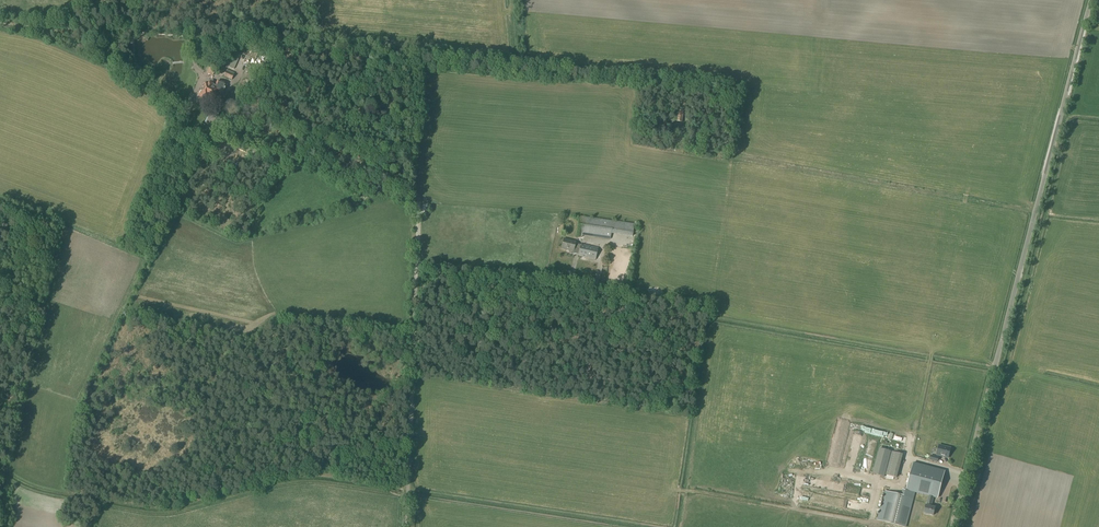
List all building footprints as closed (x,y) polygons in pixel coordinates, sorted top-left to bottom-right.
[(234,69),(241,53),(244,48),(239,45),(236,51),(229,66),(234,69)] [(232,80),(234,75),(226,72),(224,77),(232,80)] [(223,94),(227,85),(227,84),(218,80),(215,86),(213,85),(214,84),(209,82),(208,85),(203,83),(197,96),(200,97),(206,100),(207,97),(213,100),(216,92),(223,94)] [(632,237),(634,224),(579,216),(576,236),(583,237),(584,236),(610,240),(611,234),(632,237)] [(580,245),(575,244),(576,242),(563,239),(561,249),(573,251),(574,249),(579,250),(578,256),(595,260),(598,248),(580,244),(580,245)] [(885,438),(884,444),(904,448),(905,442),(885,438)] [(939,445),(937,455),(948,458),(951,448),(939,445)] [(877,448),(870,473),(883,476),(883,475),(885,470),(889,451),(877,448)] [(903,455),(890,451),(885,470),(898,473),(903,455)] [(850,452),(849,458),(854,459),(853,462),(859,463),(861,454),(850,452)] [(945,471),(913,463),(904,496),(885,491),(881,509),(880,512),(878,520),(904,526),(906,526),(915,492),(928,496),(924,513),(933,515),(935,508),(931,507),(934,497),(938,498),(945,471)] [(897,478),(898,473),(885,470),(883,475),(897,478)] [(868,510),(869,504),(854,501),(853,507),(868,510)]
